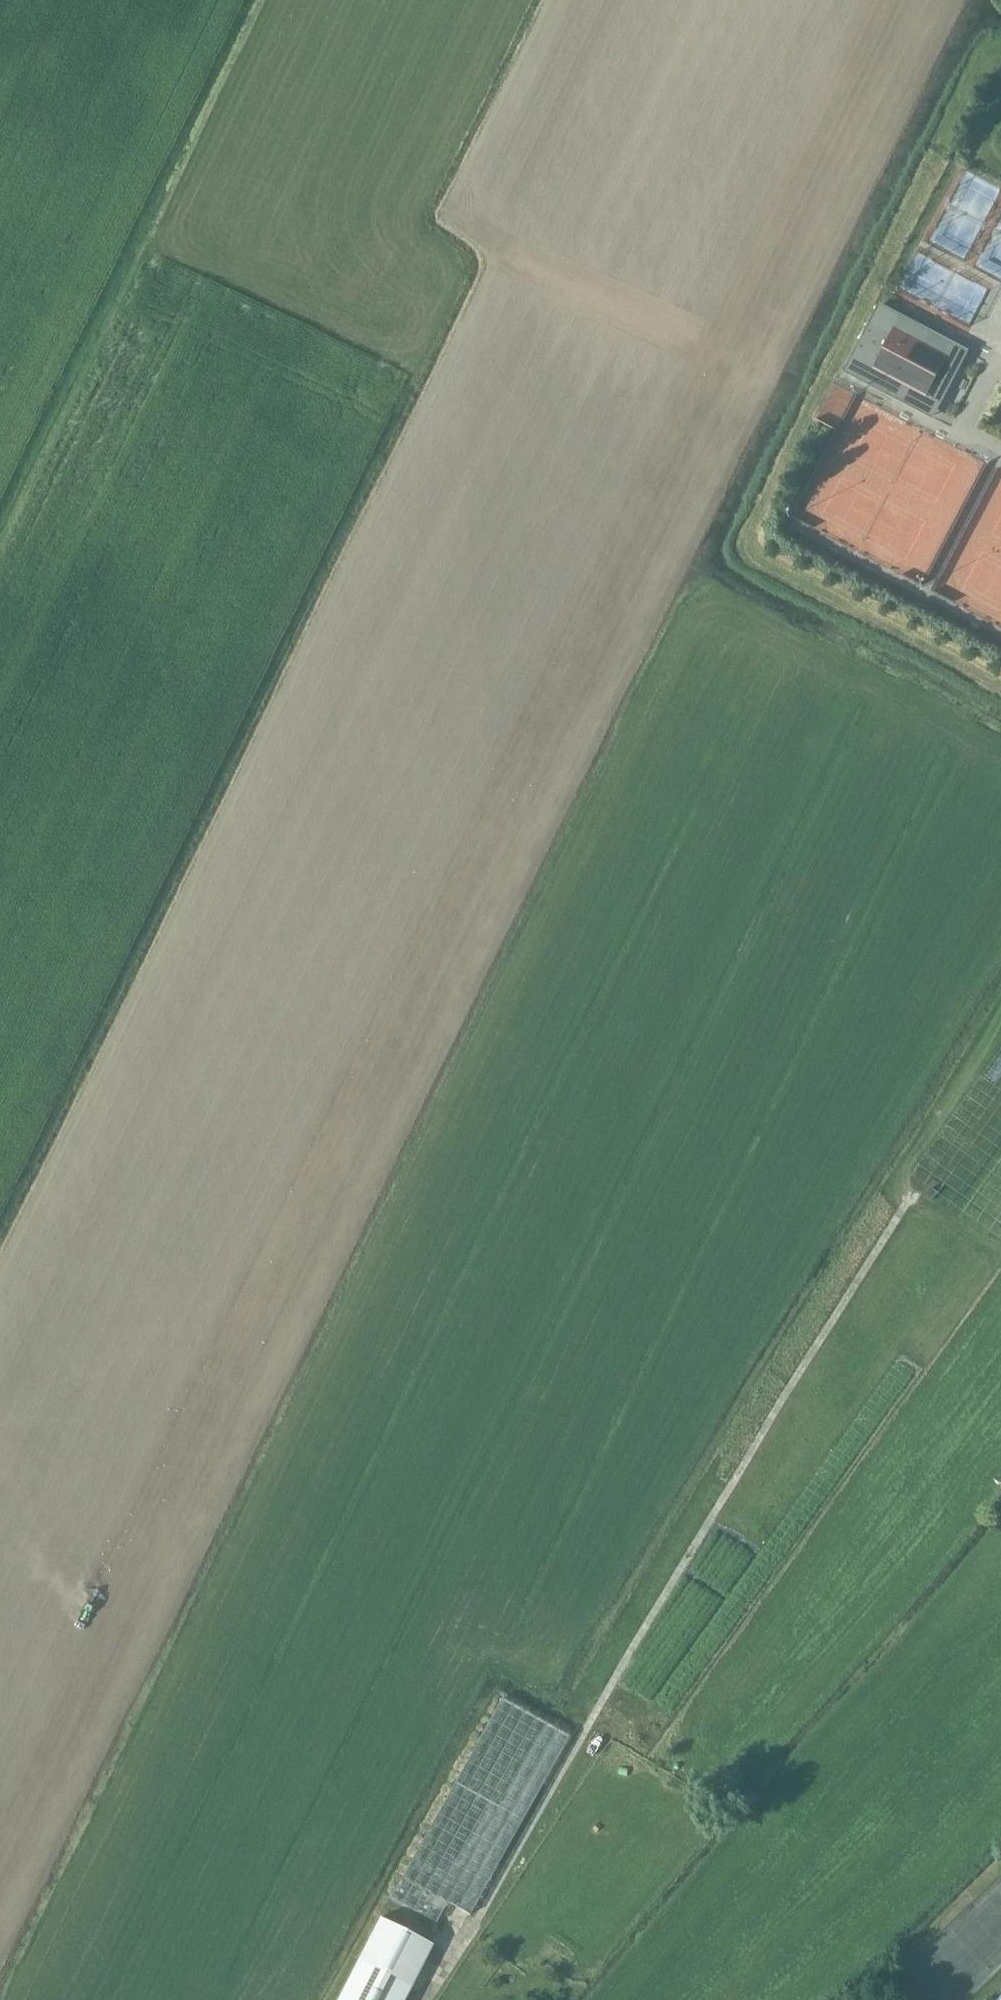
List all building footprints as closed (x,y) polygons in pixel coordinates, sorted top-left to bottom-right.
[(930,333),(881,307),(847,372),(896,398),(903,385),(927,398),(947,359),(923,346),(930,333)] [(469,1917),(569,1738),(500,1700),(389,1899),(435,1925),(447,1905),(469,1917)] [(338,1999),(405,1999),(411,1988),(433,1946),(380,1919),(358,1961),(338,1999)]
